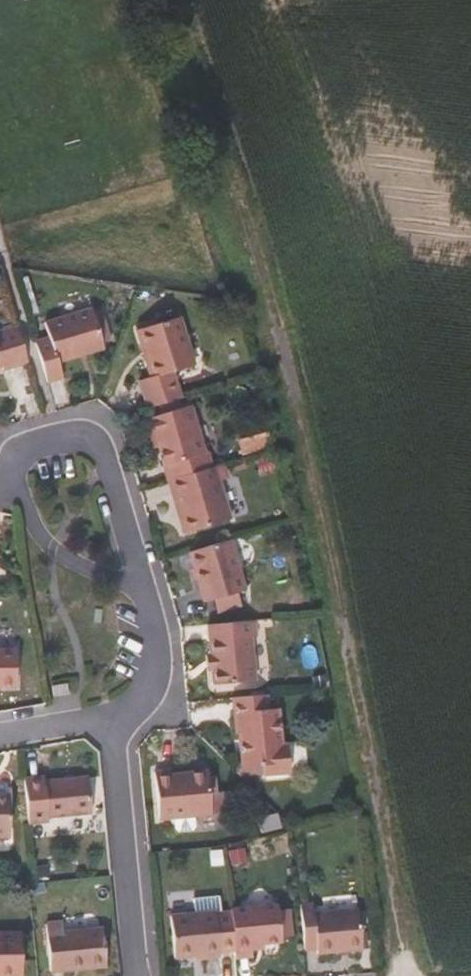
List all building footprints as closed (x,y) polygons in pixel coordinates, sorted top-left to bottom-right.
[(114,354),(101,316),(54,331),(59,347),(45,353),(58,393),(73,388),(67,369),(114,354)] [(206,368),(191,323),(147,337),(162,381),(152,385),(161,411),(193,401),(185,376),(206,368)] [(38,374),(27,338),(11,343),(24,379),(38,374)] [(2,347),(0,341),(0,382),(13,378),(2,347)] [(24,379),(11,343),(2,347),(13,378),(14,382),(24,379)] [(219,454),(205,407),(159,421),(164,438),(169,437),(182,481),(225,469),(221,454),(219,454)] [(250,520),(233,467),(225,469),(182,481),(187,498),(192,496),(204,534),(250,520)] [(204,534),(192,496),(187,498),(199,536),(204,534)] [(260,592),(244,540),(204,552),(219,603),(228,601),(252,594),(260,592)] [(256,606),(252,594),(228,601),(232,613),(256,606)] [(273,684),(267,640),(273,638),(271,622),(224,626),(231,686),(273,684)] [(29,654),(0,655),(0,694),(30,693),(29,654)] [(81,700),(78,688),(66,691),(69,702),(81,700)] [(300,762),(295,708),(285,709),(283,697),(248,700),(252,734),(255,734),(259,767),(300,762)] [(231,814),(225,771),(190,775),(188,769),(171,771),(178,819),(231,814)] [(110,814),(105,780),(63,785),(68,820),(110,814)] [(23,808),(0,808),(0,848),(24,848),(23,808)] [(383,949),(378,908),(334,913),(332,903),(318,905),(323,945),(324,950),(337,949),(338,954),(383,949)] [(300,939),(296,905),(249,910),(254,961),(272,959),(270,947),(268,941),(284,940),(300,939)] [(240,959),(235,913),(188,918),(193,958),(226,955),(227,960),(240,959)] [(130,966),(126,929),(68,935),(72,967),(104,965),(104,969),(130,966)] [(37,940),(0,940),(0,975),(38,975),(37,940)] [(227,960),(226,955),(193,958),(194,964),(227,960)]
